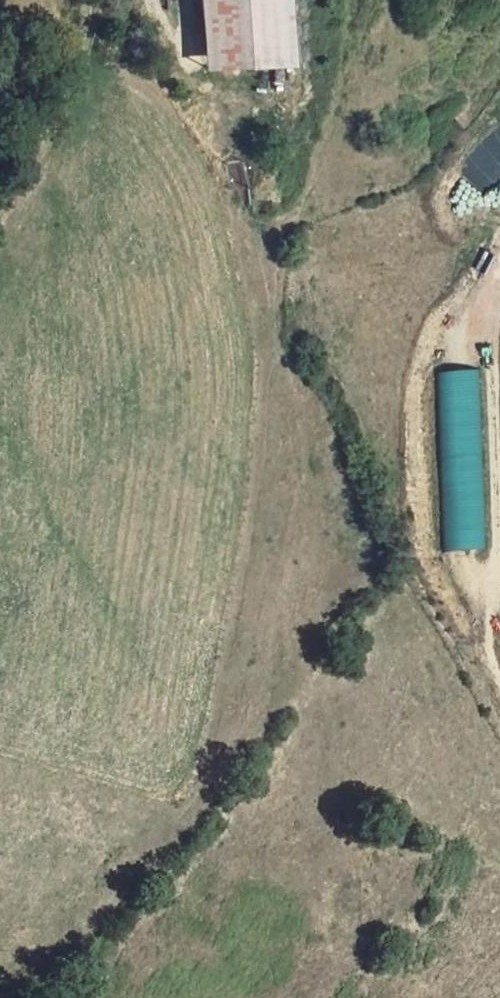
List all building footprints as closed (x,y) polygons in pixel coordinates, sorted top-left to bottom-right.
[(209,68),(287,63),(282,0),(205,0),(209,68)] [(448,149),(472,191),(499,176),(499,120),(448,149)]
